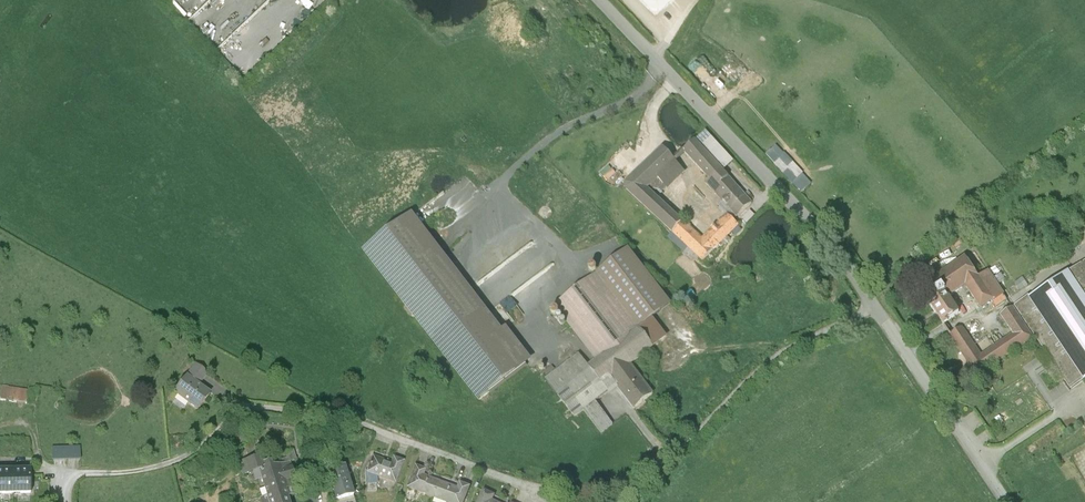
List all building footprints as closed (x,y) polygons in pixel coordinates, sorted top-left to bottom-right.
[(705,130),(695,139),(724,170),(733,161),(705,130)] [(695,139),(694,137),(682,149),(685,152),(709,179),(705,182),(736,217),(752,202),(724,170),(695,139)] [(624,184),(626,186),(672,232),(702,261),(738,225),(725,213),(701,238),(654,191),(656,189),(659,192),(665,187),(667,189),(685,171),(676,161),(672,158),(661,147),(624,184)] [(776,147),(766,156),(800,192),(810,182),(802,174),(803,173),(784,153),(783,154),(776,147)] [(685,152),(682,149),(672,158),(676,161),(685,152)] [(528,366),(412,214),(363,251),(478,403),(528,366)] [(653,394),(631,365),(667,338),(652,318),(670,305),(626,248),(552,305),(594,361),(588,365),(579,353),(545,380),(574,418),(583,411),(601,434),(614,425),(596,402),(616,387),(633,409),(653,394)] [(970,269),(961,257),(917,287),(926,301),(940,324),(955,315),(942,293),(963,279),(980,307),(1006,291),(986,259),(970,269)] [(1027,343),(1030,341),(1067,396),(1084,383),(1084,266),(1021,309),(1019,305),(1000,318),(1010,333),(977,355),(958,328),(946,336),(970,372),(971,371),(976,378),(1027,343)] [(206,375),(194,367),(173,395),(196,412),(209,395),(197,387),(206,375)] [(30,393),(3,389),(1,401),(29,405),(30,393)] [(245,428),(233,431),(237,446),(249,443),(245,428)] [(51,449),(51,462),(80,461),(80,448),(51,449)] [(266,456),(238,464),(242,478),(258,474),(270,470),(266,456)] [(402,468),(372,456),(366,476),(395,486),(402,468)] [(258,474),(267,501),(286,501),(285,499),(301,493),(297,489),(290,464),(270,470),(258,474)] [(440,482),(423,477),(426,470),(414,466),(412,473),(406,490),(434,500),(440,482)] [(344,467),(326,471),(335,501),(341,501),(352,498),(353,498),(344,467)] [(30,473),(12,474),(12,496),(31,496),(30,473)] [(0,474),(0,496),(12,496),(12,474),(0,474)] [(440,482),(434,500),(440,501),(465,501),(471,487),(460,483),(458,489),(440,482)] [(484,491),(479,501),(493,501),(495,497),(484,491)]
